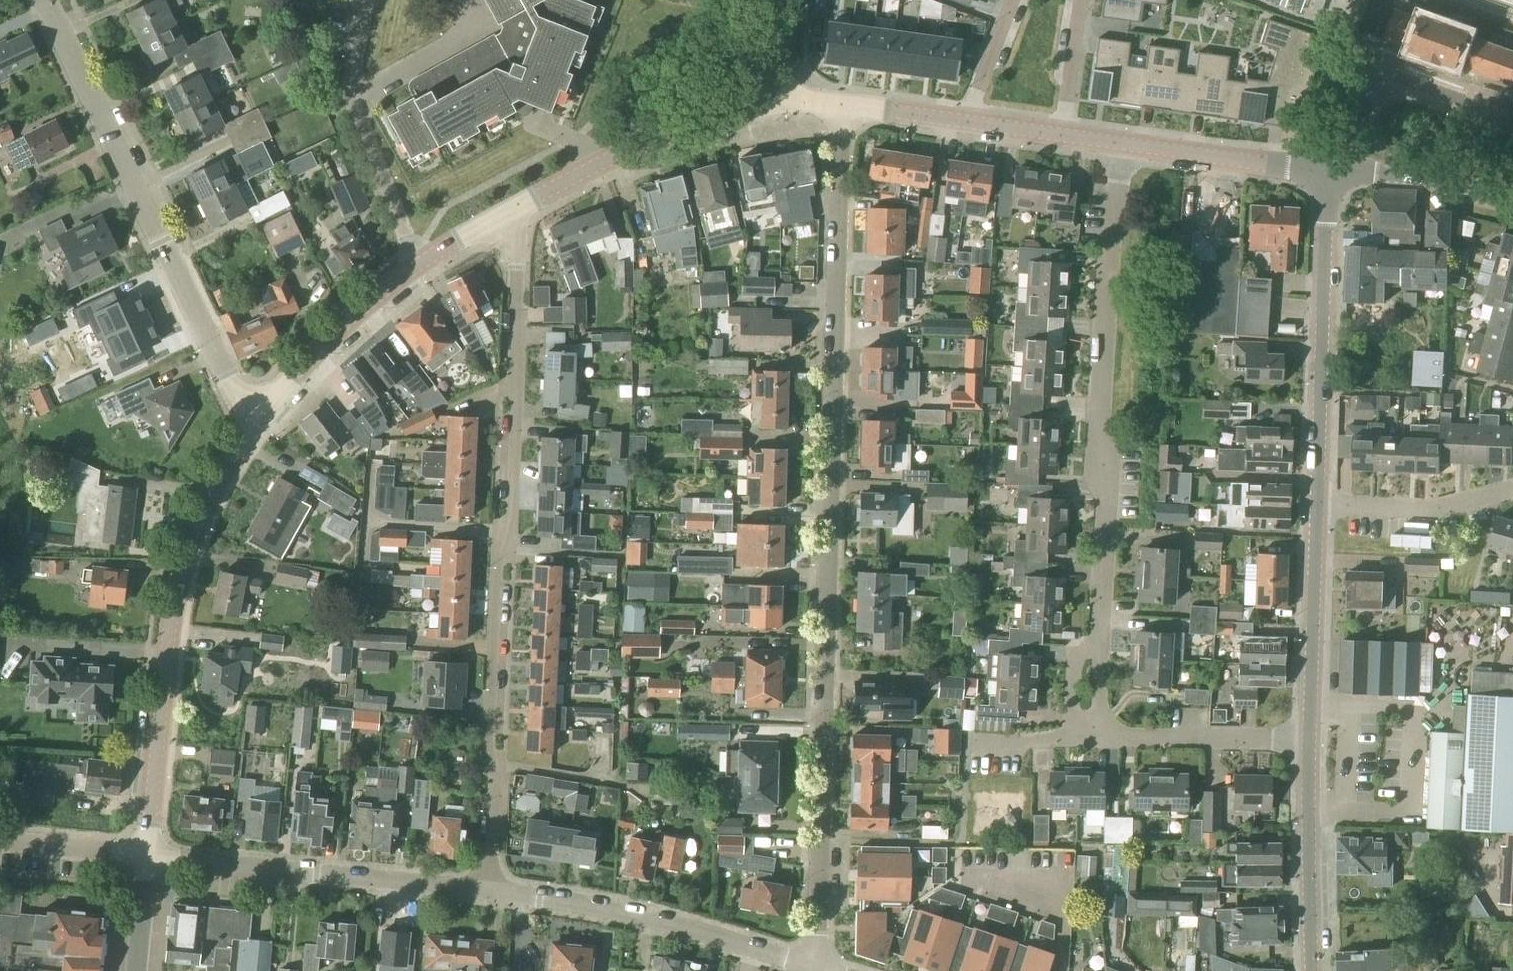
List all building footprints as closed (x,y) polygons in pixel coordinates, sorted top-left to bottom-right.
[(174,24),(167,11),(182,4),(180,0),(159,0),(127,15),(139,41),(174,24)] [(498,26),(499,25),(501,27),(499,32),(409,81),(408,82),(407,84),(407,86),(407,88),(408,90),(402,93),(406,102),(395,107),(397,111),(387,117),(410,160),(421,154),(423,156),(437,148),(459,136),(462,142),(479,132),(476,127),(495,116),(498,122),(515,112),(511,104),(518,101),(550,113),(559,91),(564,93),(571,75),(566,73),(574,52),(580,54),(593,20),(591,19),(595,8),(576,0),(483,0),(498,26)] [(1100,19),(1138,24),(1141,4),(1164,7),(1165,0),(1103,0),(1100,19)] [(930,1),(927,8),(939,12),(941,5),(930,1)] [(941,5),(939,12),(950,16),(953,9),(941,5)] [(1397,11),(1387,40),(1413,49),(1412,51),(1426,56),(1425,58),(1443,64),(1443,62),(1456,67),(1457,65),(1512,85),(1512,52),(1468,36),(1473,21),(1454,14),(1449,27),(1424,18),(1423,20),(1397,11)] [(1267,21),(1259,45),(1276,51),(1271,67),(1276,69),(1305,78),(1310,65),(1315,67),(1316,65),(1325,40),(1267,21)] [(174,24),(139,41),(151,66),(172,56),(186,50),(174,24)] [(829,24),(823,63),(846,66),(851,27),(829,24)] [(851,27),(846,66),(867,69),(872,30),(851,27)] [(872,30),(867,69),(889,71),(894,33),(872,30)] [(211,71),(233,60),(219,32),(197,42),(211,71)] [(894,33),(889,71),(910,74),(915,36),(894,33)] [(27,34),(0,47),(0,82),(10,77),(8,74),(39,60),(27,34)] [(915,36),(910,74),(932,77),(937,39),(915,36)] [(937,39),(932,77),(954,80),(959,42),(937,39)] [(1128,43),(1096,39),(1089,94),(1103,96),(1102,103),(1139,108),(1140,102),(1144,69),(1125,66),(1128,43)] [(1144,69),(1140,102),(1153,104),(1152,110),(1154,110),(1188,115),(1189,109),(1193,83),(1194,77),(1175,74),(1178,51),(1147,47),(1144,69)] [(1193,83),(1189,109),(1203,111),(1202,117),(1204,117),(1219,120),(1220,114),(1239,116),(1240,106),(1243,90),(1243,84),(1225,81),(1226,78),(1228,58),(1197,53),(1194,76),(1194,77),(1193,83)] [(1239,116),(1238,122),(1270,127),(1271,121),(1285,123),(1288,97),(1304,102),(1307,94),(1311,80),(1305,78),(1276,69),(1271,67),(1266,80),(1265,83),(1244,80),(1243,84),(1243,90),(1240,106),(1239,116)] [(177,119),(211,102),(200,77),(165,93),(177,119)] [(1288,97),(1285,123),(1296,125),(1304,102),(1288,97)] [(211,102),(177,119),(189,144),(223,127),(211,102)] [(234,139),(264,124),(257,109),(227,123),(234,139)] [(38,165),(55,157),(53,154),(67,148),(54,121),(25,135),(25,137),(14,142),(27,168),(37,163),(38,165)] [(264,124),(234,139),(241,152),(271,138),(264,124)] [(13,137),(7,125),(0,128),(0,143),(13,137)] [(784,188),(787,201),(789,214),(780,215),(782,226),(812,221),(808,197),(814,196),(812,184),(816,183),(809,149),(771,156),(777,190),(784,188)] [(872,151),(868,178),(889,182),(887,192),(880,191),(879,200),(882,201),(895,203),(896,199),(893,198),(894,194),(895,194),(897,183),(901,155),(872,151)] [(771,156),(771,153),(738,159),(746,200),(750,203),(762,201),(765,196),(764,193),(772,191),(774,201),(777,203),(787,201),(784,188),(777,190),(771,156)] [(894,194),(893,198),(896,199),(895,203),(916,206),(917,197),(919,186),(926,187),(930,159),(901,155),(897,183),(895,194),(894,194)] [(299,176),(292,161),(283,165),(290,180),(299,176)] [(200,203),(234,187),(221,162),(187,178),(200,203)] [(344,177),(353,173),(349,162),(339,166),(344,177)] [(961,217),(969,166),(948,162),(943,195),(958,198),(956,207),(953,206),(951,215),(961,217)] [(707,249),(728,243),(725,233),(739,230),(721,164),(687,173),(707,249)] [(969,166),(961,217),(971,218),(972,209),(969,209),(970,199),(985,202),(990,169),(969,166)] [(999,190),(995,217),(1009,219),(1011,206),(1037,209),(1042,174),(1015,170),(1012,192),(999,190)] [(1042,174),(1037,209),(1054,212),(1052,224),(1074,227),(1078,201),(1079,193),(1066,191),(1068,177),(1042,174)] [(343,219),(369,208),(355,175),(329,186),(343,219)] [(680,176),(678,175),(678,176),(658,182),(656,181),(655,182),(655,183),(656,184),(652,185),(650,184),(643,186),(642,188),(640,188),(645,206),(644,207),(645,212),(646,211),(649,223),(648,223),(651,238),(653,238),(656,253),(673,252),(675,270),(685,269),(687,279),(697,278),(696,268),(696,267),(692,227),(694,227),(690,212),(680,176)] [(234,187),(200,203),(212,228),(246,212),(234,187)] [(1415,236),(1417,191),(1374,189),(1372,232),(1349,232),(1348,241),(1345,301),(1384,303),(1385,285),(1447,288),(1450,213),(1430,213),(1429,253),(1419,252),(1420,236),(1415,236)] [(257,204),(256,204),(263,219),(289,206),(282,192),(257,204)] [(1249,206),(1247,250),(1270,251),(1269,271),(1274,271),(1274,272),(1293,273),(1297,209),(1249,206)] [(602,238),(607,255),(619,251),(614,240),(615,239),(609,222),(606,223),(601,210),(575,219),(584,245),(602,238)] [(863,224),(862,232),(901,233),(910,233),(910,221),(902,221),(902,211),(865,210),(865,222),(863,224)] [(923,232),(927,233),(930,211),(921,210),(918,234),(922,234),(923,232)] [(275,258),(304,245),(289,213),(261,226),(275,258)] [(117,250),(101,215),(66,232),(60,220),(38,230),(48,253),(61,246),(70,263),(66,265),(63,273),(71,289),(105,272),(104,271),(103,272),(97,260),(117,250)] [(597,281),(584,245),(575,219),(574,218),(548,228),(553,242),(550,244),(549,247),(551,253),(554,254),(557,253),(563,270),(575,266),(576,270),(573,271),(579,288),(597,281)] [(352,236),(345,226),(331,235),(338,245),(332,250),(348,273),(351,271),(352,273),(358,268),(357,267),(362,263),(361,262),(374,253),(359,231),(352,236)] [(862,232),(862,240),(864,242),(864,254),(901,255),(901,233),(862,232)] [(925,249),(927,233),(923,232),(922,234),(918,234),(916,247),(925,249)] [(1173,233),(1165,336),(1185,338),(1186,333),(1234,336),(1235,333),(1239,277),(1238,277),(1241,238),(1173,233)] [(1512,258),(1512,235),(1505,233),(1502,246),(1488,242),(1486,250),(1512,258)] [(943,263),(945,239),(928,237),(925,261),(943,263)] [(990,267),(992,240),(971,238),(969,266),(990,267)] [(1018,249),(1017,273),(1030,274),(1029,289),(1065,291),(1066,264),(1044,263),(1045,250),(1018,249)] [(1486,250),(1484,259),(1497,262),(1494,275),(1512,280),(1512,258),(1486,250)] [(632,288),(632,261),(613,261),(614,288),(619,288),(619,293),(630,293),(630,288),(632,288)] [(920,288),(941,289),(942,265),(921,264),(920,288)] [(799,268),(798,280),(812,281),(813,268),(799,268)] [(862,282),(861,292),(865,295),(865,298),(912,299),(912,298),(914,298),(914,269),(879,269),(879,277),(866,276),(866,280),(862,282)] [(633,295),(642,295),(642,270),(633,270),(633,295)] [(460,279),(448,285),(461,311),(467,323),(480,316),(481,315),(484,316),(491,313),(492,310),(479,286),(482,284),(483,282),(479,274),(476,273),(473,275),(472,273),(469,274),(467,274),(461,276),(460,279)] [(1467,279),(1450,275),(1448,285),(1464,290),(1467,279)] [(1494,275),(1491,287),(1477,284),(1475,293),(1485,296),(1485,295),(1496,298),(1497,298),(1512,302),(1512,280),(1494,275)] [(773,297),(774,278),(741,277),(740,296),(773,297)] [(1239,277),(1235,333),(1266,335),(1270,280),(1239,277)] [(277,339),(271,323),(299,311),(285,280),(256,292),(265,313),(261,315),(263,319),(242,328),(235,311),(221,317),(228,335),(227,335),(239,360),(267,347),(265,344),(277,339)] [(990,282),(968,281),(967,294),(989,295),(990,282)] [(703,284),(698,285),(698,287),(699,309),(728,307),(726,283),(724,283),(703,284)] [(219,308),(231,303),(224,287),(212,293),(219,308)] [(1014,302),(1013,327),(1046,329),(1047,317),(1063,318),(1065,291),(1029,289),(1028,302),(1014,302)] [(1416,307),(1417,293),(1405,292),(1404,306),(1416,307)] [(104,297),(73,311),(81,328),(90,324),(99,341),(102,340),(149,318),(137,294),(118,303),(109,307),(104,297)] [(1497,298),(1496,298),(1485,295),(1485,296),(1483,304),(1494,307),(1491,318),(1512,323),(1512,302),(1497,298)] [(562,324),(585,323),(584,297),(561,298),(562,324)] [(861,303),(861,313),(865,316),(865,319),(880,320),(880,326),(894,326),(895,308),(912,309),(912,299),(865,298),(865,301),(861,303)] [(985,338),(986,300),(979,300),(978,324),(970,324),(970,321),(921,319),(920,336),(985,338)] [(426,304),(396,327),(432,373),(461,350),(426,304)] [(729,309),(728,323),(740,323),(739,350),(778,351),(778,353),(782,353),(782,351),(787,351),(788,321),(756,321),(756,310),(729,309)] [(149,318),(102,340),(111,360),(107,362),(114,377),(138,366),(133,356),(141,353),(161,343),(149,318)] [(1512,351),(1512,323),(1491,318),(1487,335),(1475,332),(1473,341),(1512,351)] [(37,325),(44,340),(59,333),(52,319),(37,325)] [(473,326),(459,332),(471,353),(483,347),(473,326)] [(1013,327),(1012,353),(1025,353),(1024,367),(1060,369),(1062,343),(1045,342),(1046,329),(1013,327)] [(1468,331),(1457,328),(1455,336),(1465,339),(1468,331)] [(630,351),(629,332),(599,333),(599,335),(590,335),(590,341),(600,341),(600,352),(630,351)] [(709,339),(708,360),(721,361),(722,339),(709,339)] [(981,368),(982,340),(965,339),(963,367),(981,368)] [(1473,341),(1471,341),(1468,351),(1481,355),(1477,372),(1512,382),(1512,351),(1473,341)] [(860,355),(859,365),(863,368),(863,371),(910,372),(911,362),(909,362),(909,347),(894,347),(894,344),(880,343),(879,350),(864,349),(864,353),(860,355)] [(1280,382),(1280,356),(1264,356),(1264,345),(1245,344),(1232,343),(1231,356),(1233,357),(1232,369),(1244,369),(1244,381),(1280,382)] [(546,344),(544,380),(570,381),(580,382),(581,358),(592,358),(590,344),(564,345),(546,344)] [(378,345),(361,359),(385,390),(396,382),(416,398),(427,389),(406,362),(397,369),(378,345)] [(1442,387),(1444,352),(1425,351),(1422,386),(1442,387)] [(361,359),(343,372),(361,396),(352,403),(373,430),(383,423),(386,422),(374,398),(385,390),(361,359)] [(746,375),(746,361),(721,361),(708,360),(707,360),(707,374),(746,375)] [(1009,381),(1008,406),(1035,408),(1036,395),(1058,396),(1060,369),(1024,367),(1010,366),(1009,381)] [(751,400),(786,401),(787,372),(752,371),(751,400)] [(859,376),(859,386),(863,388),(863,392),(876,393),(876,400),(918,401),(919,372),(910,372),(863,371),(863,374),(859,376)] [(981,374),(964,373),(963,393),(951,392),(950,410),(980,411),(981,374)] [(74,381),(80,395),(96,387),(90,374),(74,381)] [(155,394),(149,380),(115,395),(126,418),(135,414),(136,417),(145,422),(153,418),(165,443),(173,443),(192,412),(179,384),(155,394)] [(544,381),(543,407),(558,407),(557,414),(587,419),(589,405),(569,402),(570,381),(544,380),(544,381)] [(39,416),(54,409),(43,387),(28,395),(39,416)] [(437,390),(424,399),(431,409),(446,402),(437,390)] [(785,430),(786,401),(751,400),(750,428),(785,430)] [(1202,402),(1201,419),(1228,420),(1228,403),(1202,402)] [(325,404),(299,424),(325,457),(350,437),(358,447),(368,448),(369,438),(365,433),(357,424),(347,431),(338,420),(325,404)] [(1257,416),(1257,405),(1238,406),(1238,416),(1257,416)] [(1008,406),(1007,429),(1010,429),(1012,433),(1020,433),(1019,446),(1055,448),(1057,421),(1034,420),(1035,408),(1008,406)] [(914,410),(914,424),(943,425),(944,411),(914,410)] [(1464,464),(1466,425),(1451,425),(1451,413),(1441,413),(1441,424),(1442,424),(1441,441),(1440,462),(1440,463),(1464,464)] [(1174,416),(1162,415),(1161,428),(1173,429),(1174,416)] [(1488,465),(1491,415),(1480,415),(1480,426),(1466,425),(1464,464),(1488,465)] [(1488,465),(1512,466),(1512,446),(1512,428),(1499,427),(1499,416),(1491,415),(1488,465)] [(373,430),(373,431),(361,416),(355,421),(357,424),(369,438),(369,439),(388,430),(383,423),(373,430)] [(446,442),(474,443),(476,418),(447,417),(436,416),(435,425),(447,426),(446,442)] [(858,428),(857,438),(861,440),(861,444),(909,445),(909,435),(899,435),(899,437),(891,437),(892,426),(899,426),(899,419),(892,419),(892,417),(878,416),(877,423),(862,422),(862,426),(858,428)] [(1235,427),(1234,443),(1245,444),(1245,450),(1289,452),(1289,429),(1288,429),(1289,417),(1273,416),(1272,428),(1245,427),(1235,427)] [(404,437),(417,430),(411,418),(406,421),(398,425),(404,437)] [(1376,432),(1377,423),(1368,423),(1368,432),(1376,432)] [(1377,423),(1376,432),(1384,432),(1384,424),(1377,423)] [(712,424),(711,437),(740,438),(741,425),(712,424)] [(1419,433),(1420,425),(1411,425),(1411,433),(1419,433)] [(1420,425),(1419,433),(1427,434),(1427,426),(1420,425)] [(626,459),(627,432),(610,432),(610,433),(609,442),(609,458),(626,459)] [(609,442),(610,433),(598,433),(597,442),(609,442)] [(541,438),(540,463),(572,465),(572,452),(585,453),(586,436),(573,435),(573,440),(541,438)] [(699,436),(698,460),(740,461),(740,438),(711,437),(699,436)] [(1374,470),(1376,438),(1354,437),(1352,469),(1374,470)] [(1396,471),(1397,439),(1376,438),(1374,470),(1396,471)] [(1417,473),(1419,440),(1397,439),(1396,471),(1417,473)] [(1440,462),(1441,441),(1419,440),(1417,473),(1440,474),(1440,463),(1440,462)] [(473,468),(474,443),(446,442),(446,453),(421,452),(420,465),(473,468)] [(857,449),(857,459),(861,461),(861,465),(876,466),(876,472),(890,472),(891,451),(899,451),(899,455),(908,455),(908,453),(909,445),(861,444),(861,447),(857,449)] [(1179,471),(1179,459),(1172,459),(1173,446),(1158,445),(1158,470),(1179,471)] [(1005,460),(1004,485),(1017,485),(1032,486),(1033,473),(1053,474),(1055,448),(1019,446),(1018,461),(1005,460)] [(745,477),(784,478),(785,450),(760,449),(760,450),(748,450),(747,458),(745,458),(745,477)] [(1234,450),(1234,472),(1288,474),(1289,452),(1245,450),(1234,450)] [(650,469),(650,452),(630,453),(631,470),(650,469)] [(128,544),(135,491),(98,486),(100,472),(70,458),(67,483),(79,485),(75,513),(85,515),(82,543),(101,545),(102,541),(128,544)] [(540,463),(539,487),(570,489),(572,465),(540,463)] [(472,493),(473,468),(420,465),(420,475),(423,479),(444,479),(444,491),(472,493)] [(376,468),(374,486),(392,488),(393,467),(381,466),(376,468)] [(926,482),(926,471),(901,470),(901,482),(926,482)] [(1177,495),(1178,472),(1156,471),(1155,494),(1177,495)] [(783,507),(784,478),(745,477),(745,497),(747,497),(747,506),(759,506),(759,507),(783,507)] [(278,479),(248,531),(253,534),(249,542),(281,559),(310,507),(301,502),(305,494),(278,479)] [(346,516),(355,500),(325,483),(316,499),(346,516)] [(965,512),(966,485),(925,483),(924,511),(965,512)] [(579,484),(579,495),(594,496),(594,485),(579,484)] [(1288,486),(1229,484),(1229,485),(1228,506),(1287,508),(1288,486)] [(594,485),(594,496),(608,496),(609,486),(594,485)] [(1017,485),(1016,508),(1029,509),(1028,525),(1064,527),(1066,501),(1043,499),(1044,487),(1032,486),(1017,485)] [(374,486),(373,509),(384,515),(390,515),(392,488),(374,486)] [(539,487),(538,512),(569,513),(570,489),(539,487)] [(471,517),(472,493),(444,491),(443,506),(414,505),(413,522),(444,523),(444,516),(471,517)] [(891,526),(891,535),(892,535),(912,536),(913,504),(907,504),(907,496),(861,495),(862,493),(860,493),(859,527),(861,527),(861,525),(891,526)] [(691,499),(691,513),(711,514),(711,499),(691,499)] [(1181,523),(1182,506),(1155,504),(1155,522),(1181,523)] [(1287,508),(1228,506),(1226,506),(1216,505),(1216,528),(1227,528),(1243,529),(1287,530),(1287,508)] [(538,512),(536,536),(560,538),(559,549),(594,552),(595,537),(578,536),(580,514),(569,513),(538,512)] [(349,522),(333,513),(325,528),(347,540),(357,522),(351,519),(349,522)] [(711,531),(712,514),(711,514),(691,513),(684,513),(683,529),(711,531)] [(672,515),(671,526),(683,526),(683,515),(672,515)] [(648,540),(649,517),(629,517),(628,540),(648,540)] [(1498,517),(1489,547),(1508,553),(1506,559),(1512,561),(1512,521),(1498,517)] [(735,545),(782,547),(782,542),(786,542),(786,530),(782,530),(782,526),(750,525),(735,525),(735,545)] [(1014,541),(1012,564),(1039,565),(1040,553),(1062,554),(1064,527),(1028,525),(1027,541),(1014,541)] [(370,535),(368,561),(378,562),(379,547),(405,547),(406,531),(406,530),(378,529),(378,532),(370,535)] [(1220,551),(1221,535),(1194,533),(1193,550),(1220,551)] [(430,539),(429,565),(440,565),(468,566),(469,565),(472,563),(472,555),(469,553),(470,541),(442,540),(442,539),(430,539)] [(653,542),(634,541),(633,565),(652,565),(653,542)] [(782,552),(782,547),(735,545),(734,566),(749,567),(781,568),(781,566),(786,566),(786,552),(782,552)] [(1135,575),(1181,578),(1187,578),(1187,569),(1175,569),(1176,551),(1142,549),(1141,564),(1135,564),(1135,575)] [(1255,581),(1285,582),(1286,556),(1256,554),(1255,581)] [(676,557),(676,574),(710,575),(711,558),(676,557)] [(615,573),(616,559),(590,558),(590,572),(615,573)] [(1439,572),(1439,560),(1406,558),(1405,571),(1439,572)] [(45,562),(39,561),(39,560),(31,559),(31,568),(32,568),(32,571),(39,571),(39,573),(62,574),(63,562),(48,561),(45,561),(45,562)] [(304,587),(307,569),(277,563),(274,581),(304,587)] [(911,564),(910,576),(927,577),(928,565),(911,564)] [(986,565),(972,564),(972,576),(985,577),(986,565)] [(1012,564),(1011,587),(1024,588),(1023,604),(1059,606),(1061,579),(1039,578),(1039,565),(1012,564)] [(409,575),(408,588),(422,589),(434,590),(439,590),(467,591),(468,566),(440,565),(440,577),(409,575)] [(535,565),(534,589),(537,589),(559,590),(560,567),(535,565)] [(1228,580),(1229,580),(1230,566),(1219,565),(1219,579),(1224,579),(1224,581),(1228,582),(1228,580)] [(125,573),(94,570),(94,571),(85,570),(83,584),(93,585),(91,600),(122,603),(125,573)] [(390,585),(391,572),(370,570),(369,584),(390,585)] [(857,586),(857,595),(880,595),(881,595),(888,596),(904,596),(904,588),(904,576),(904,575),(904,570),(887,570),(887,574),(858,573),(857,584),(857,586)] [(1395,609),(1396,588),(1383,587),(1384,573),(1348,572),(1345,576),(1344,584),(1348,588),(1348,608),(1382,609),(1395,609)] [(258,594),(261,581),(220,573),(212,612),(246,619),(248,606),(239,604),(242,591),(258,594)] [(652,603),(654,574),(628,573),(627,602),(652,603)] [(1181,587),(1181,578),(1135,575),(1134,586),(1139,587),(1138,601),(1173,603),(1174,587),(1181,587)] [(1229,594),(1229,580),(1228,580),(1228,582),(1224,581),(1224,579),(1219,579),(1218,594),(1229,594)] [(1284,609),(1285,582),(1255,581),(1255,608),(1284,609)] [(600,592),(601,583),(578,582),(578,593),(593,593),(593,591),(600,592)] [(781,586),(748,585),(722,584),(721,606),(780,607),(781,586)] [(368,610),(370,587),(355,586),(353,609),(368,610)] [(434,590),(422,589),(421,597),(434,598),(434,590)] [(534,589),(532,612),(535,612),(558,613),(559,590),(537,589),(534,589)] [(439,590),(438,615),(466,616),(467,591),(439,590)] [(1510,604),(1510,593),(1471,591),(1470,602),(1510,604)] [(857,595),(856,631),(879,632),(879,639),(874,639),(874,649),(900,650),(901,613),(887,613),(888,596),(881,595),(880,595),(857,595)] [(643,633),(644,604),(624,604),(623,632),(643,633)] [(1008,642),(1007,643),(1008,643),(1014,643),(1014,644),(1034,645),(1035,631),(1058,633),(1059,606),(1023,604),(1022,619),(1011,618),(1010,629),(1008,629),(1008,642)] [(598,638),(598,630),(591,630),(592,606),(577,605),(575,639),(590,640),(590,638),(598,638)] [(779,628),(780,607),(721,606),(721,627),(779,628)] [(1189,606),(1189,620),(1190,620),(1215,621),(1215,607),(1189,606)] [(966,607),(953,607),(952,621),(965,622),(966,607)] [(532,612),(531,635),(533,636),(557,637),(558,613),(535,612),(532,612)] [(425,629),(425,638),(437,638),(437,639),(465,641),(466,616),(438,615),(437,629),(425,629)] [(1189,620),(1188,634),(1214,635),(1215,621),(1190,620),(1189,620)] [(693,636),(694,622),(659,621),(659,635),(693,636)] [(1232,635),(1232,623),(1215,622),(1214,636),(1232,637),(1232,635)] [(1232,623),(1232,635),(1251,635),(1251,623),(1232,623)] [(1176,662),(1181,662),(1182,651),(1170,650),(1171,631),(1154,630),(1154,634),(1136,633),(1136,648),(1131,647),(1130,659),(1176,662)] [(280,654),(282,636),(260,634),(258,652),(280,654)] [(404,651),(405,636),(352,634),(351,649),(404,651)] [(531,635),(530,659),(532,659),(556,660),(557,637),(533,636),(531,635)] [(658,659),(659,636),(620,635),(620,659),(658,659)] [(977,640),(976,654),(987,654),(987,655),(1000,655),(998,681),(1034,683),(1036,657),(1014,655),(1014,644),(1014,643),(1008,643),(1007,643),(1008,642),(988,640),(977,640)] [(1419,695),(1421,643),(1343,640),(1341,693),(1419,695)] [(1238,664),(1282,665),(1282,643),(1239,642),(1238,664)] [(337,645),(336,656),(350,657),(351,646),(337,645)] [(249,674),(253,651),(224,647),(223,656),(206,653),(201,692),(233,696),(236,672),(249,674)] [(590,652),(590,662),(607,662),(607,650),(590,649),(590,652)] [(589,671),(590,652),(575,651),(574,670),(589,671)] [(733,667),(733,679),(746,679),(780,680),(781,651),(779,651),(779,654),(747,653),(746,667),(733,667)] [(387,673),(389,654),(361,652),(360,672),(387,673)] [(74,665),(74,659),(44,658),(44,663),(32,662),(30,696),(38,696),(37,702),(56,703),(56,698),(77,699),(76,722),(106,723),(107,700),(110,700),(112,666),(74,665)] [(530,659),(529,682),(530,682),(554,684),(556,660),(532,659),(530,659)] [(1176,670),(1176,662),(1130,659),(1129,670),(1134,670),(1133,685),(1151,686),(1150,690),(1167,691),(1169,670),(1176,670)] [(464,685),(464,682),(465,665),(424,663),(422,707),(459,709),(460,685),(464,685)] [(711,663),(711,678),(725,679),(733,679),(733,667),(733,663),(711,663)] [(1281,687),(1282,665),(1238,664),(1237,686),(1232,686),(1232,708),(1255,709),(1256,687),(1281,687)] [(1427,828),(1506,833),(1512,833),(1512,674),(1502,673),(1501,696),(1472,694),(1469,694),(1469,697),(1466,758),(1431,756),(1427,822),(1427,828)] [(961,700),(963,678),(938,676),(937,698),(961,700)] [(711,678),(710,694),(733,694),(733,690),(733,679),(725,679),(711,678)] [(679,698),(679,680),(646,679),(646,697),(679,698)] [(733,679),(733,690),(746,691),(745,705),(777,706),(777,709),(779,709),(780,680),(746,679),(733,679)] [(964,679),(963,696),(975,696),(976,680),(964,679)] [(975,705),(974,720),(975,720),(1010,722),(1011,709),(1033,710),(1034,683),(998,681),(997,696),(988,696),(988,706),(975,705)] [(529,682),(528,706),(529,706),(553,707),(554,684),(530,682),(529,682)] [(907,696),(908,684),(854,683),(853,709),(883,710),(882,718),(902,718),(903,696),(907,696)] [(588,695),(588,684),(573,684),(573,694),(588,695)] [(354,689),(352,708),(360,709),(384,711),(385,698),(366,696),(367,691),(362,691),(363,690),(354,689)] [(1209,706),(1210,691),(1184,690),(1183,705),(1209,706)] [(263,733),(265,707),(246,706),(244,732),(263,733)] [(349,730),(352,710),(321,706),(319,726),(335,728),(335,729),(349,730)] [(528,706),(526,729),(552,730),(552,729),(564,730),(565,707),(553,707),(529,706),(528,706)] [(307,748),(311,708),(295,707),(291,747),(307,748)] [(573,707),(573,717),(612,719),(613,709),(587,708),(573,707)] [(363,711),(353,710),(351,729),(361,730),(363,711)] [(942,720),(942,729),(958,730),(958,720),(942,720)] [(613,724),(600,723),(600,733),(613,733),(613,724)] [(728,741),(729,727),(677,726),(677,740),(728,741)] [(526,729),(525,753),(551,754),(552,730),(526,729)] [(927,730),(911,729),(910,743),(927,743),(927,730)] [(959,755),(959,730),(958,730),(942,729),(940,729),(933,729),(933,754),(959,755)] [(594,741),(594,732),(586,732),(586,731),(571,730),(570,741),(585,742),(585,740),(594,741)] [(602,754),(616,757),(620,737),(606,734),(602,754)] [(852,760),(903,761),(903,750),(903,749),(887,749),(888,737),(852,736),(852,760)] [(726,777),(775,779),(776,742),(739,741),(739,751),(725,751),(724,777),(726,777)] [(231,779),(233,751),(209,749),(207,777),(231,779)] [(903,750),(903,761),(916,761),(916,751),(903,750)] [(82,760),(22,752),(20,768),(74,775),(74,774),(87,775),(84,796),(100,797),(100,794),(119,796),(123,765),(82,759),(82,760)] [(349,834),(348,848),(366,850),(366,848),(371,848),(375,804),(374,804),(375,788),(376,788),(377,779),(378,769),(376,769),(377,761),(373,760),(373,768),(366,768),(365,787),(364,803),(352,802),(350,818),(348,834),(349,834)] [(903,772),(903,761),(852,760),(851,782),(887,784),(887,773),(887,772),(903,772)] [(903,761),(903,772),(916,772),(916,761),(903,761)] [(626,763),(626,780),(646,781),(646,764),(626,763)] [(396,789),(396,793),(411,794),(413,768),(399,766),(396,789)] [(1075,815),(1076,770),(1065,769),(1065,774),(1050,774),(1049,791),(1045,791),(1045,808),(1067,809),(1067,815),(1075,815)] [(1076,770),(1075,815),(1083,815),(1083,810),(1105,809),(1106,792),(1102,792),(1102,775),(1087,775),(1087,770),(1076,770)] [(1158,817),(1160,771),(1148,770),(1148,775),(1133,775),(1133,792),(1129,792),(1128,809),(1149,810),(1149,817),(1158,817)] [(1160,771),(1158,817),(1164,818),(1164,811),(1189,811),(1189,793),(1185,793),(1185,776),(1171,776),(1171,771),(1160,771)] [(310,776),(311,774),(297,772),(290,841),(305,842),(305,844),(306,844),(309,810),(306,810),(308,797),(308,791),(310,776)] [(320,777),(310,776),(308,791),(308,797),(306,810),(309,810),(306,844),(325,846),(326,831),(330,831),(333,799),(318,798),(320,777)] [(1269,810),(1269,777),(1233,776),(1233,810),(1269,810)] [(774,813),(775,779),(726,777),(724,777),(724,803),(737,803),(737,812),(774,813)] [(375,804),(371,848),(375,848),(375,851),(393,853),(394,838),(395,838),(398,806),(395,806),(396,793),(396,789),(397,780),(377,779),(376,788),(375,788),(374,804),(375,804)] [(426,830),(430,782),(414,780),(410,828),(426,830)] [(574,810),(576,795),(578,783),(554,780),(551,796),(564,798),(562,809),(574,810)] [(53,806),(54,785),(22,782),(20,804),(53,806)] [(886,807),(887,784),(851,782),(850,805),(886,807)] [(694,805),(694,787),(649,786),(648,804),(694,805)] [(1223,832),(1223,822),(1219,822),(1219,793),(1202,792),(1202,832),(1223,832)] [(576,795),(574,810),(585,812),(587,796),(576,795)] [(231,818),(232,801),(184,796),(181,827),(219,831),(221,817),(231,818)] [(901,807),(914,808),(915,796),(901,796),(901,807)] [(529,797),(525,809),(543,815),(548,803),(529,797)] [(275,841),(279,802),(249,799),(245,838),(275,841)] [(885,830),(886,807),(850,805),(849,829),(885,830)] [(461,820),(463,808),(445,806),(444,818),(432,817),(429,853),(444,855),(443,857),(459,859),(461,844),(462,845),(464,831),(462,831),(463,820),(461,820)] [(914,818),(914,808),(901,807),(901,817),(914,818)] [(634,819),(635,812),(621,810),(620,816),(619,816),(617,827),(633,830),(635,819),(634,819)] [(1047,842),(1047,816),(1033,816),(1033,842),(1047,842)] [(1103,818),(1103,844),(1117,844),(1117,818),(1103,818)] [(1117,818),(1117,844),(1131,845),(1131,819),(1117,818)] [(741,834),(741,819),(715,819),(715,833),(741,834)] [(566,861),(571,831),(547,827),(548,823),(528,820),(522,855),(566,861)] [(1200,846),(1201,820),(1187,820),(1187,846),(1200,846)] [(946,840),(946,828),(921,827),(921,839),(946,840)] [(571,831),(566,861),(592,865),(597,835),(571,831)] [(1395,848),(1409,848),(1409,832),(1395,832),(1395,848)] [(1429,833),(1413,832),(1413,843),(1429,844),(1429,833)] [(1201,846),(1215,845),(1214,833),(1201,833),(1201,846)] [(1506,833),(1506,846),(1501,846),(1498,904),(1512,905),(1512,833),(1506,833)] [(743,855),(743,836),(717,835),(716,854),(743,855)] [(670,846),(659,844),(630,838),(623,875),(637,878),(638,878),(639,881),(645,882),(648,880),(651,880),(655,863),(655,861),(667,863),(670,846)] [(1338,838),(1338,873),(1372,874),(1388,874),(1388,839),(1338,838)] [(1235,866),(1279,865),(1279,844),(1225,844),(1225,854),(1235,854),(1235,866)] [(1104,867),(1102,896),(1124,897),(1126,897),(1129,846),(1113,845),(1111,868),(1104,867)] [(908,848),(860,847),(860,855),(858,855),(857,877),(907,878),(908,848)] [(793,849),(777,848),(776,867),(793,868),(793,849)] [(945,863),(945,848),(931,848),(931,863),(945,863)] [(741,887),(737,908),(756,911),(758,914),(764,915),(767,913),(785,916),(790,886),(769,882),(770,875),(771,875),(774,859),(748,855),(745,871),(756,873),(755,880),(751,879),(750,889),(741,887)] [(1094,879),(1096,857),(1080,856),(1079,878),(1094,879)] [(1235,866),(1221,866),(1221,887),(1279,887),(1279,865),(1235,866)] [(930,885),(945,885),(944,868),(930,868),(930,885)] [(907,878),(857,877),(857,898),(859,898),(859,906),(883,907),(883,908),(907,908),(907,878)] [(1179,882),(1179,894),(1215,894),(1215,882),(1179,882)] [(950,891),(940,888),(925,898),(946,905),(950,891)] [(105,914),(55,910),(54,913),(48,912),(47,917),(36,916),(19,914),(22,890),(0,889),(0,970),(99,970),(105,914)] [(950,891),(946,905),(960,910),(964,896),(950,891)] [(1165,894),(1126,893),(1126,916),(1164,917),(1164,916),(1165,895),(1165,894)] [(1215,894),(1201,894),(1201,908),(1218,908),(1218,894),(1215,894)] [(1165,895),(1164,916),(1195,918),(1196,896),(1165,895)] [(1003,909),(989,904),(984,918),(998,922),(1003,909)] [(271,942),(247,939),(250,914),(172,905),(165,962),(206,966),(206,970),(228,970),(232,940),(238,941),(235,970),(268,970),(271,942)] [(885,951),(896,955),(901,940),(883,934),(883,908),(883,907),(859,906),(859,914),(856,914),(856,952),(882,961),(885,951)] [(1230,924),(1280,922),(1279,907),(1229,909),(1215,910),(1215,921),(1230,926),(1230,924)] [(1003,909),(998,922),(1013,927),(1017,913),(1003,909)] [(939,919),(911,911),(901,940),(896,955),(904,958),(903,960),(923,967),(939,919)] [(1212,917),(1198,914),(1196,932),(1211,933),(1212,917)] [(939,919),(923,967),(937,970),(952,970),(966,928),(939,919)] [(1052,940),(1053,925),(1040,921),(1035,935),(1052,940)] [(1230,924),(1230,926),(1231,946),(1281,944),(1280,922),(1230,924)] [(319,923),(316,946),(305,945),(303,970),(316,970),(318,957),(351,960),(353,943),(359,943),(361,928),(354,927),(354,926),(338,924),(338,925),(319,923)] [(966,928),(952,970),(982,970),(993,937),(966,928)] [(408,934),(382,931),(379,963),(390,964),(389,970),(403,970),(403,966),(405,966),(408,934)] [(440,969),(451,970),(454,938),(426,936),(423,968),(425,968),(425,970),(439,970),(440,969)] [(451,970),(458,970),(490,970),(492,942),(470,940),(467,937),(457,936),(454,938),(451,970)] [(993,937),(982,970),(1013,970),(1021,946),(993,937)] [(592,948),(553,944),(550,970),(589,970),(592,948)] [(1013,970),(1044,970),(1050,955),(1021,946),(1013,970)] [(1382,970),(1393,970),(1392,950),(1337,952),(1338,970),(1382,970)] [(684,962),(663,958),(653,955),(650,970),(682,970),(684,962)] [(682,970),(704,970),(705,966),(684,962),(682,970)]
